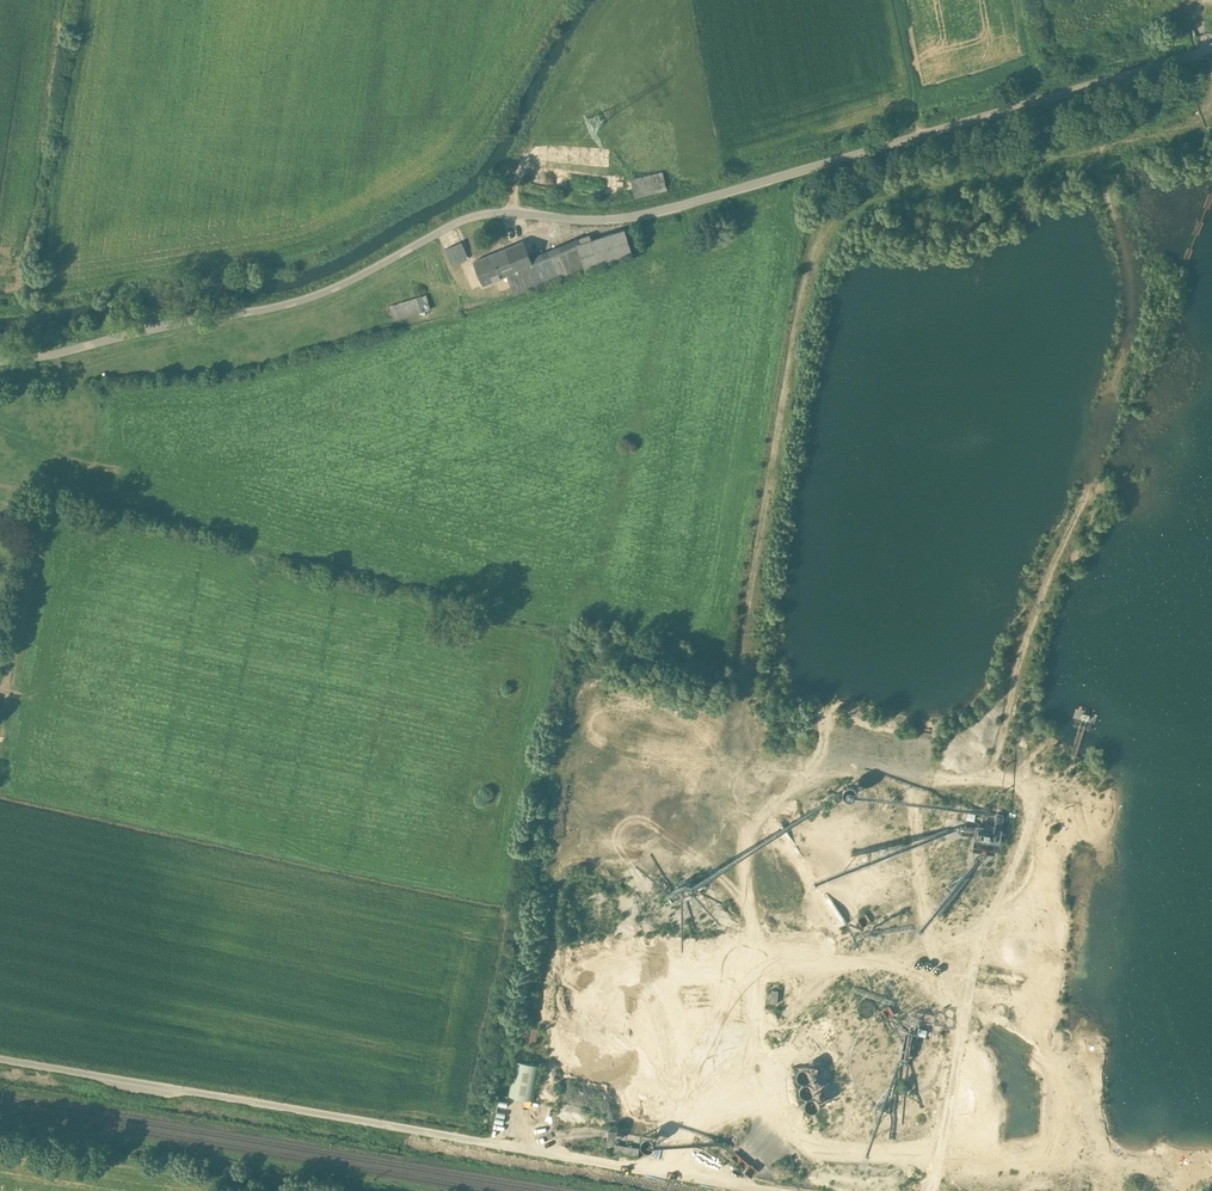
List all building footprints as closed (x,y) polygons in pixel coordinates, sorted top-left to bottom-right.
[(663,173),(632,181),(636,196),(667,189),(663,173)] [(624,229),(590,240),(597,262),(632,251),(624,229)] [(577,240),(530,259),(532,265),(520,269),(508,274),(511,281),(516,292),(586,263),(577,240)] [(463,241),(446,248),(453,264),(470,257),(463,241)] [(530,259),(523,241),(511,246),(520,269),(532,265),(530,259)] [(520,269),(511,246),(499,251),(508,274),(520,269)] [(508,274),(499,251),(474,260),(484,284),(502,277),(508,274)] [(508,274),(502,277),(505,284),(511,281),(508,274)] [(428,295),(389,305),(393,319),(432,309),(428,295)] [(529,1042),(536,1044),(540,1027),(532,1026),(529,1042)] [(543,1052),(547,1031),(541,1029),(537,1051),(543,1052)] [(534,1100),(541,1065),(515,1060),(509,1095),(534,1100)] [(507,1095),(512,1066),(506,1065),(501,1094),(507,1095)] [(722,1125),(733,1120),(731,1115),(720,1119),(722,1125)] [(607,1141),(614,1143),(617,1128),(609,1127),(607,1141)] [(639,1148),(616,1144),(615,1151),(638,1155),(639,1148)] [(750,1161),(745,1167),(754,1173),(758,1167),(750,1161)]
